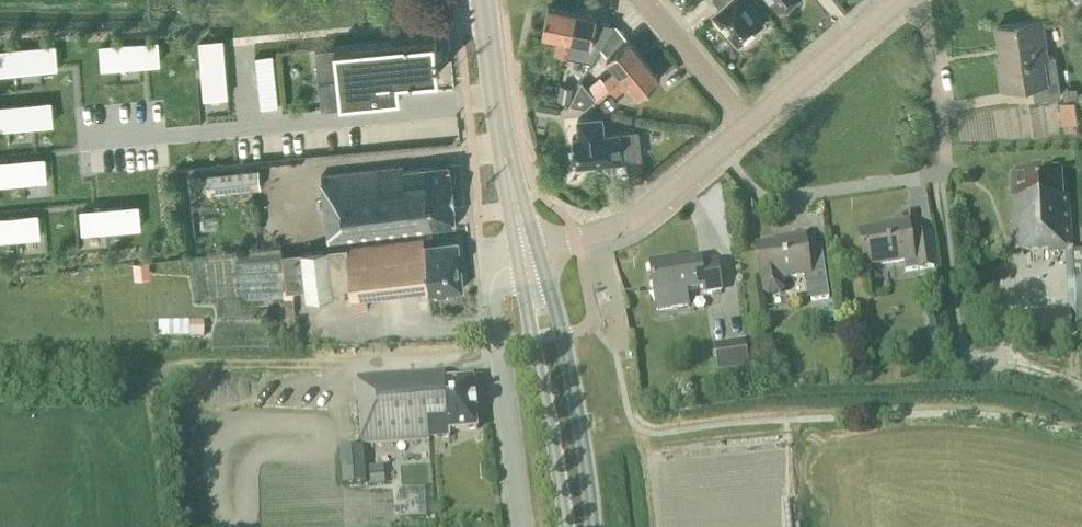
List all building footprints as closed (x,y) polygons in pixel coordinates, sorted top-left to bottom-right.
[(722,8),(715,14),(739,43),(741,40),(744,43),(753,35),(751,32),(762,23),(742,0),(715,0),(722,8)] [(563,56),(572,11),(548,6),(543,34),(558,37),(555,54),(563,56)] [(592,44),(597,16),(572,11),(563,56),(572,57),(575,41),(592,44)] [(1039,18),(996,24),(1000,53),(998,54),(1003,87),(1031,83),(1034,98),(1059,95),(1053,55),(1045,56),(1039,18)] [(400,78),(439,73),(435,35),(336,44),(336,46),(315,48),(321,107),(344,105),(343,98),(402,92),(400,78)] [(222,39),(200,41),(205,98),(227,96),(222,39)] [(618,69),(605,80),(610,87),(645,59),(628,39),(607,57),(618,69)] [(157,40),(101,45),(102,68),(159,63),(157,40)] [(57,67),(55,45),(0,50),(0,70),(0,72),(57,67)] [(256,57),(257,70),(274,68),(273,55),(256,57)] [(639,96),(661,78),(645,59),(610,87),(616,93),(629,83),(639,96)] [(610,87),(605,80),(601,75),(587,87),(597,99),(610,87)] [(582,81),(570,105),(586,108),(597,99),(587,87),(582,81)] [(555,98),(557,85),(545,83),(543,96),(555,98)] [(573,85),(561,83),(558,100),(570,102),(573,85)] [(619,102),(612,94),(600,104),(607,112),(619,102)] [(1078,121),(1075,98),(1058,101),(1061,123),(1078,121)] [(53,124),(51,101),(0,105),(0,128),(53,124)] [(558,116),(559,107),(537,103),(535,112),(558,116)] [(638,130),(604,134),(602,117),(577,120),(579,137),(572,137),(575,166),(641,159),(638,130)] [(46,180),(44,157),(0,161),(0,184),(46,180)] [(329,240),(456,226),(454,207),(455,207),(452,182),(451,182),(449,165),(404,171),(403,167),(321,176),(329,240)] [(261,188),(259,169),(206,174),(208,194),(261,188)] [(1016,177),(1011,177),(1012,191),(1017,191),(1017,201),(1012,201),(1015,252),(1066,249),(1071,249),(1068,198),(1063,198),(1062,170),(1015,172),(1016,177)] [(140,227),(138,205),(81,210),(83,233),(140,227)] [(38,213),(0,217),(0,240),(40,236),(38,213)] [(879,230),(862,232),(867,266),(905,261),(906,271),(934,267),(930,233),(916,235),(917,240),(911,241),(908,221),(879,225),(879,230)] [(830,299),(823,249),(807,252),(804,235),(775,240),(776,244),(758,247),(765,292),(769,296),(780,294),(783,290),(782,278),(804,275),(808,298),(813,301),(830,299)] [(463,289),(458,241),(425,245),(424,238),(302,252),(301,251),(282,254),(286,290),(305,288),(307,300),(334,297),(351,295),(353,309),(368,307),(367,294),(428,286),(429,293),(435,292),(436,297),(448,295),(447,291),(463,289)] [(1071,249),(1066,249),(1069,312),(1071,335),(1071,336),(1075,336),(1071,252),(1071,249)] [(1071,252),(1075,336),(1081,335),(1081,252),(1071,252)] [(149,260),(134,261),(134,269),(150,268),(149,260)] [(686,290),(704,288),(705,293),(721,290),(717,262),(702,264),(701,260),(671,264),(671,261),(651,264),(658,311),(689,306),(686,290)] [(206,318),(160,319),(160,335),(206,333),(206,318)] [(946,337),(945,331),(931,333),(931,340),(946,337)] [(750,367),(745,339),(714,344),(719,372),(750,367)] [(475,400),(473,380),(446,382),(445,374),(358,380),(359,396),(363,445),(429,441),(429,438),(450,437),(450,432),(478,430),(476,410),(477,410),(476,400),(475,400)] [(174,396),(163,396),(164,409),(175,409),(174,396)] [(367,484),(364,448),(340,450),(343,486),(367,484)]
